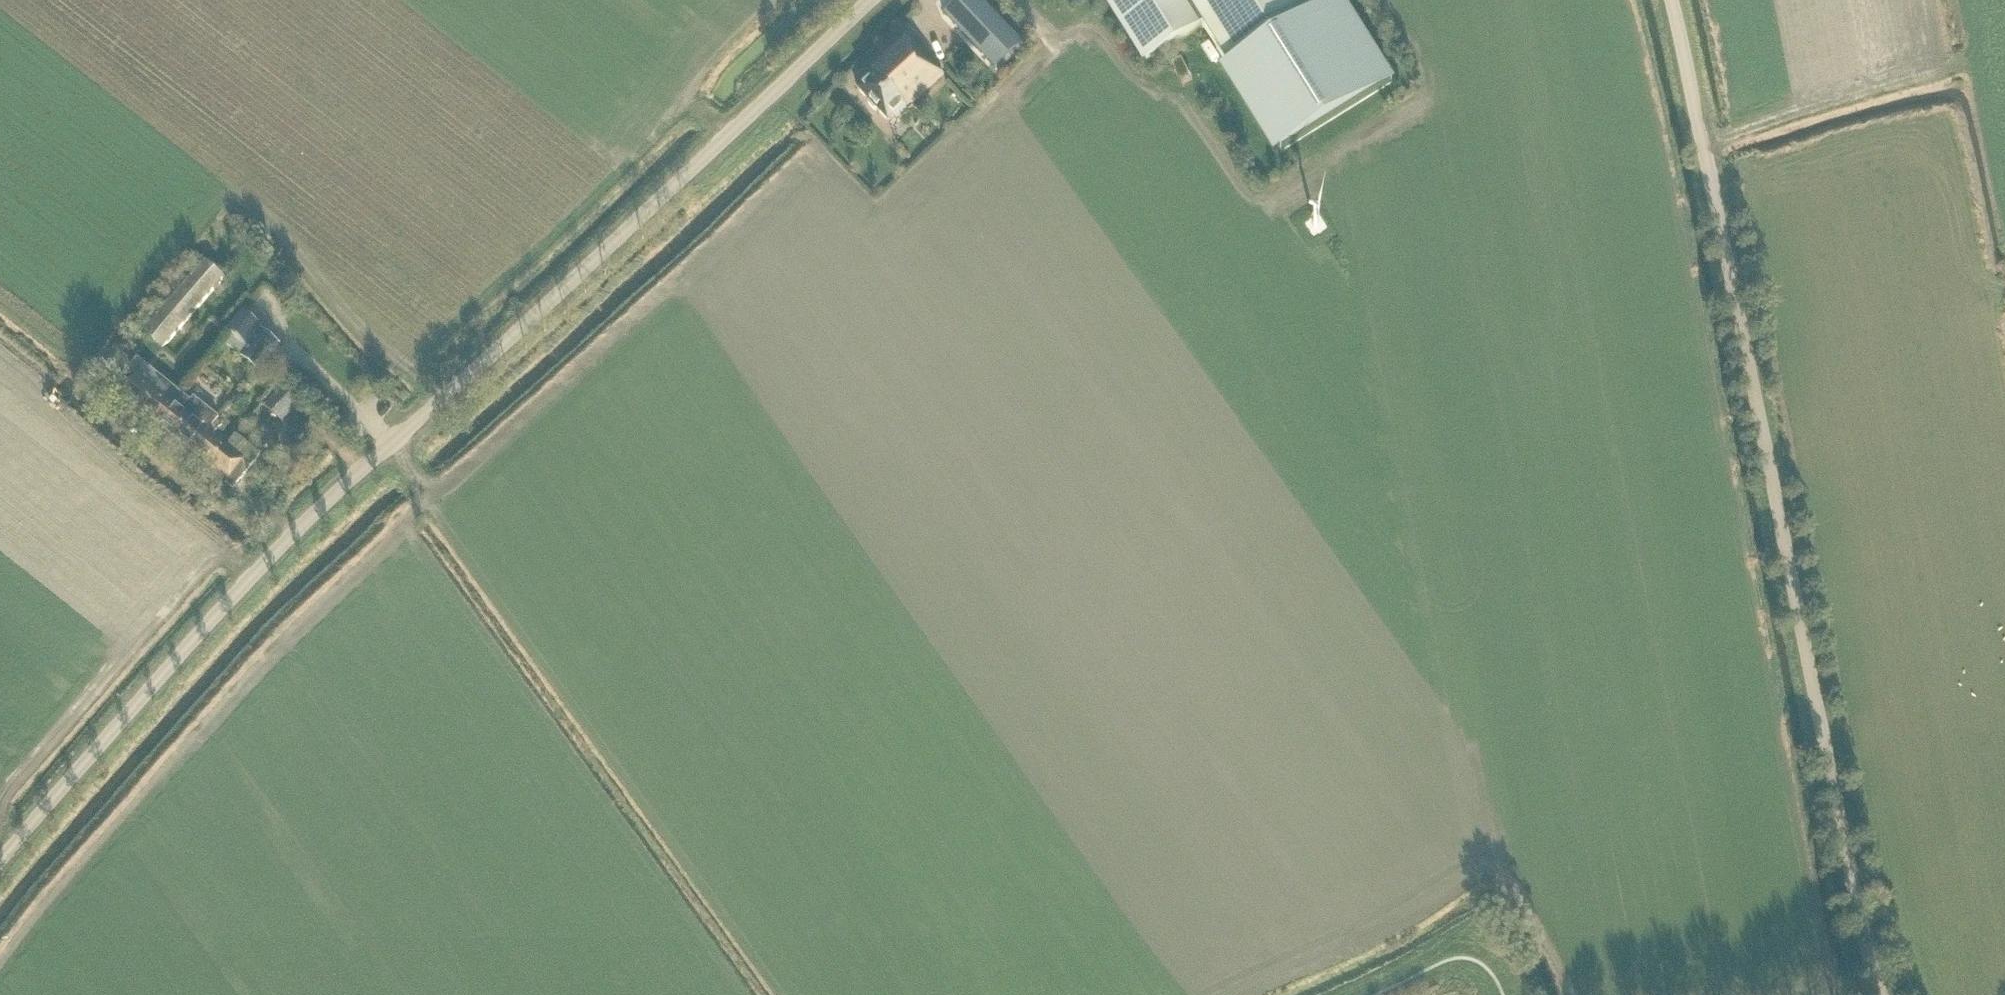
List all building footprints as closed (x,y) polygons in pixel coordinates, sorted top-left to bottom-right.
[(988,64),(1015,39),(979,0),(960,0),(943,16),(988,64)] [(1338,0),(1336,0),(1315,13),(1306,0),(1100,0),(1141,67),(1203,28),(1228,67),(1222,71),(1275,156),(1391,84),(1338,0)] [(874,74),(857,91),(888,123),(894,118),(896,120),(907,109),(908,109),(943,76),(918,50),(917,51),(906,40),(897,31),(884,44),(892,53),(888,57),(872,72),(874,74)] [(163,349),(198,309),(224,280),(205,263),(144,332),(163,349)] [(243,310),(226,331),(245,346),(249,341),(262,326),(243,310)] [(258,373),(280,347),(279,345),(261,330),(260,330),(238,357),(258,373)] [(132,357),(124,350),(114,361),(123,369),(132,357)] [(128,372),(136,379),(122,396),(158,425),(181,395),(137,360),(128,372)] [(282,387),(264,408),(282,424),(300,403),(282,387)] [(181,395),(158,425),(192,452),(217,421),(218,419),(201,405),(194,399),(191,403),(181,396),(181,395)] [(212,438),(222,425),(217,421),(192,452),(210,466),(225,448),(212,438)] [(226,449),(225,448),(210,466),(228,481),(226,483),(233,489),(260,455),(236,436),(226,449)]
